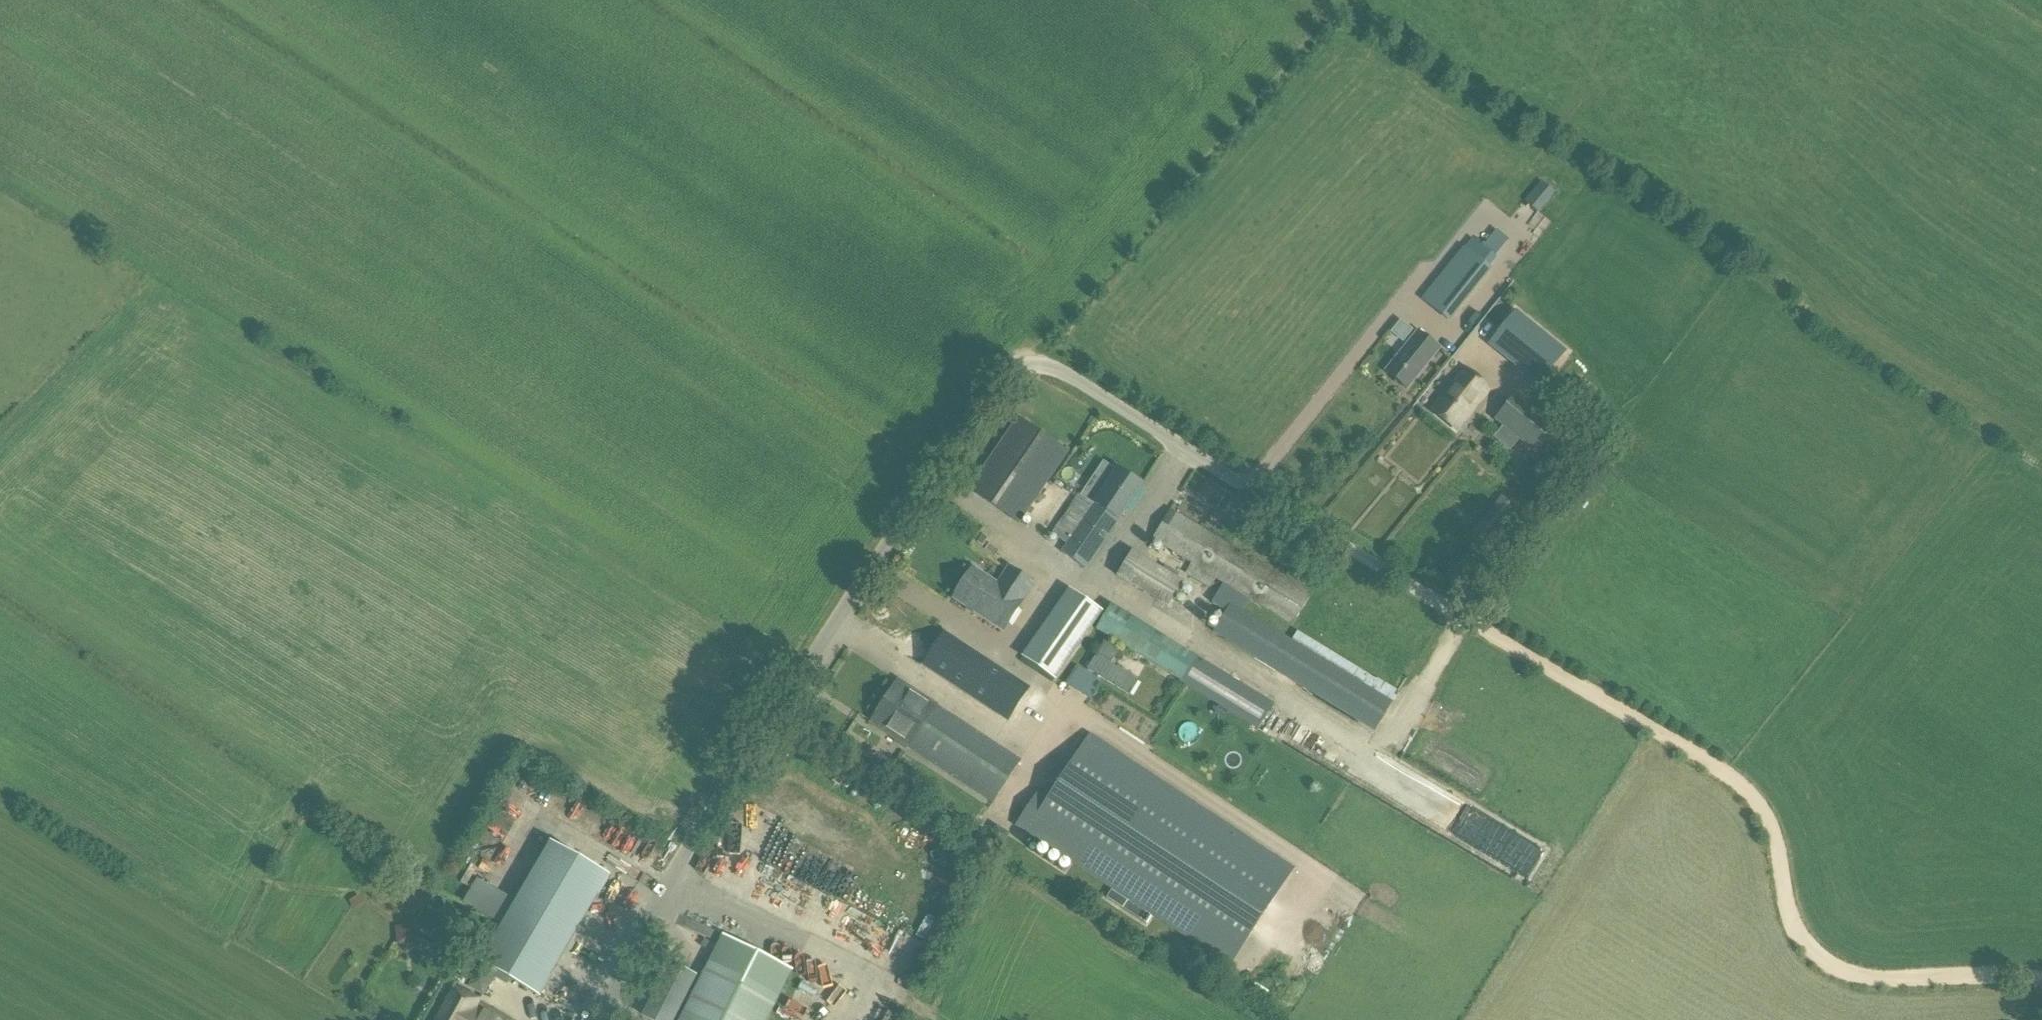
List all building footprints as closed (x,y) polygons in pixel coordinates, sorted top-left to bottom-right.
[(1542,183),(1526,201),(1540,214),(1558,194),(1542,183)] [(1465,249),(1421,303),(1446,323),(1489,269),(1465,249)] [(1515,315),(1490,346),(1539,385),(1564,355),(1515,315)] [(1405,341),(1414,330),(1403,321),(1394,332),(1405,341)] [(1419,332),(1387,373),(1409,391),(1441,350),(1419,332)] [(1465,369),(1433,410),(1458,431),(1491,390),(1465,369)] [(1515,401),(1496,422),(1537,453),(1553,431),(1515,401)] [(1020,418),(971,490),(1022,525),(1071,454),(1020,418)] [(1081,495),(1054,535),(1069,545),(1063,554),(1087,570),(1144,487),(1120,470),(1096,505),(1081,495)] [(1503,499),(1476,532),(1493,545),(1520,512),(1503,499)] [(1173,510),(1153,542),(1190,564),(1186,569),(1199,577),(1197,580),(1212,588),(1217,580),(1224,584),(1212,603),(1229,614),(1215,634),(1377,732),(1400,692),(1379,679),(1378,680),(1299,632),(1292,642),(1244,613),(1251,601),(1295,627),(1314,595),(1173,510)] [(1135,552),(1119,578),(1171,610),(1186,583),(1135,552)] [(974,570),(951,606),(971,620),(975,613),(1006,633),(1035,587),(1009,571),(1000,586),(974,570)] [(1024,675),(1043,690),(1095,620),(1061,594),(1010,661),(1026,673),(1024,675)] [(1279,707),(1115,606),(1100,631),(1263,732),(1279,707)] [(1019,684),(952,640),(934,668),(1001,712),(1019,684)] [(1106,642),(1089,669),(1133,697),(1143,682),(1115,664),(1122,652),(1106,642)] [(1101,681),(1092,676),(1081,693),(1090,699),(1101,681)] [(899,683),(872,724),(906,745),(933,704),(899,683)] [(995,805),(1024,762),(934,703),(933,704),(906,745),(905,746),(995,805)] [(1239,958),(1296,871),(1093,739),(1053,801),(1043,795),(1021,828),(1031,835),(1234,966),(1239,958)] [(553,836),(480,961),(481,962),(496,971),(541,997),(614,871),(553,836)] [(1531,844),(1517,868),(1533,878),(1548,854),(1531,844)] [(772,873),(765,894),(790,902),(797,881),(772,873)] [(1153,917),(1113,891),(1108,899),(1148,925),(1153,917)] [(392,933),(398,949),(413,944),(407,928),(392,933)] [(683,1019),(771,1019),(799,966),(729,930),(683,1019)] [(656,1018),(679,965),(665,959),(642,1011),(656,1018)] [(483,995),(496,971),(481,962),(467,986),(483,995)] [(439,1019),(510,1019),(481,1004),(482,1001),(457,987),(439,1019)]
